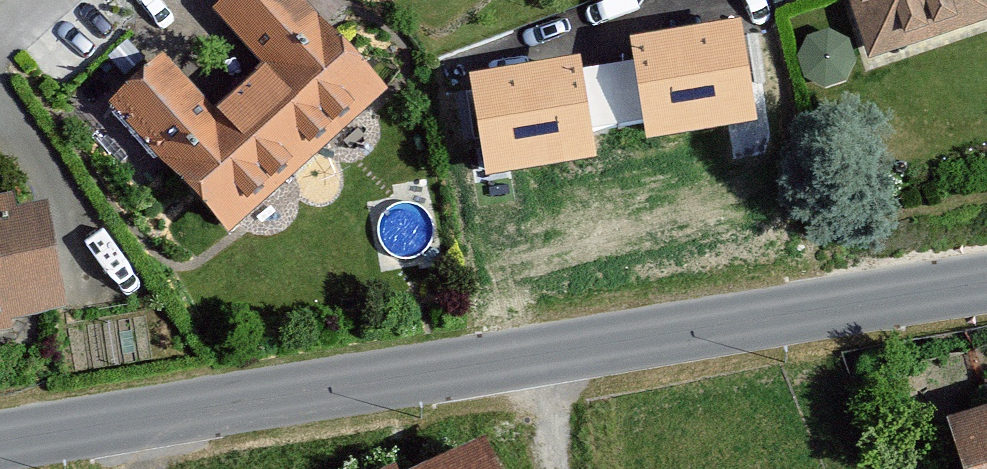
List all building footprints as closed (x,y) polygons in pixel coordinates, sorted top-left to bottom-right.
[(176,55),(122,104),(243,236),(401,92),(316,0),(238,0),(225,12),(277,68),(228,112),(176,55)] [(876,61),(986,31),(986,0),(859,0),(876,61)] [(742,21),(631,38),(646,134),(757,116),(742,21)] [(582,57),(470,75),(486,170),(597,152),(582,57)] [(0,209),(0,323),(79,311),(62,199),(0,209)] [(966,419),(978,468),(986,468),(986,414),(966,419)] [(388,468),(534,468),(514,420),(388,468)]
